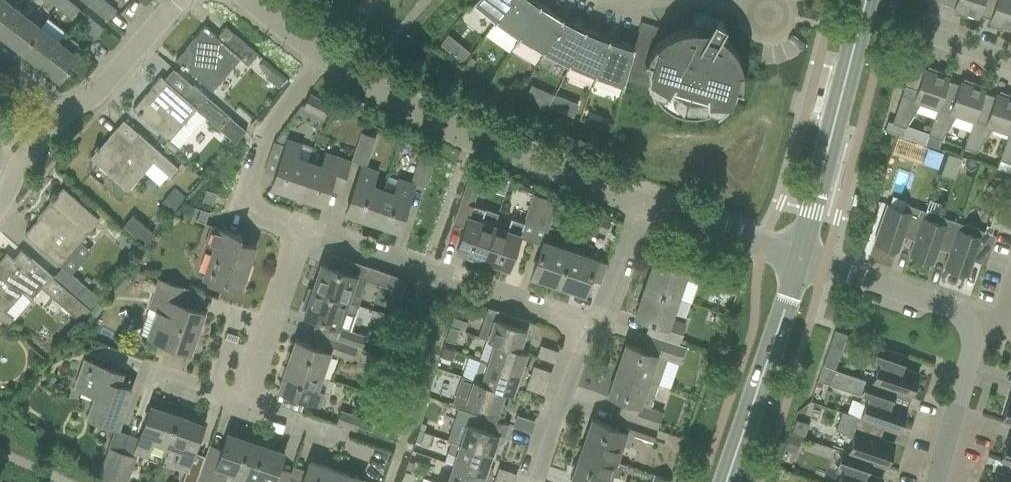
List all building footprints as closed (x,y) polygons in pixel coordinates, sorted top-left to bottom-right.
[(5,0),(0,0),(0,35),(2,36),(21,12),(5,0)] [(55,6),(71,19),(80,8),(70,0),(60,0),(55,6)] [(88,5),(93,9),(108,21),(109,19),(116,10),(104,0),(93,0),(88,5)] [(510,0),(474,0),(466,9),(467,10),(472,4),(493,22),(489,28),(510,0)] [(489,28),(490,29),(494,23),(517,38),(513,45),(540,2),(536,0),(510,0),(489,28)] [(953,8),(962,11),(961,15),(974,18),(975,15),(978,16),(980,11),(979,11),(983,0),(956,0),(953,8)] [(979,11),(980,11),(990,15),(989,20),(998,23),(997,27),(1010,30),(1010,28),(1010,0),(983,0),(979,11)] [(540,2),(513,45),(514,46),(518,39),(541,54),(538,60),(562,16),(540,2)] [(40,26),(21,12),(2,36),(21,51),(40,26)] [(88,15),(80,24),(95,37),(103,27),(88,15)] [(585,28),(562,16),(538,60),(539,61),(542,54),(567,66),(564,73),(564,74),(585,28)] [(634,46),(624,82),(650,89),(651,92),(652,94),(654,98),(655,100),(657,103),(659,105),(662,109),(666,112),(670,114),(673,116),(676,117),(678,118),(683,119),(686,120),(689,120),(695,120),(697,120),(701,120),(706,119),(710,117),(715,115),(719,113),(722,110),(725,108),(728,104),(730,102),(731,99),(733,96),(734,94),(735,91),(736,89),(741,91),(742,89),(740,89),(741,85),(742,82),(742,79),(742,75),(742,72),(741,68),(741,65),(740,62),(738,57),(737,54),(735,51),(733,48),(731,45),(728,42),(726,39),(723,37),(719,34),(725,23),(724,23),(723,24),(714,18),(715,17),(713,16),(707,27),(695,27),(691,27),(687,27),(684,28),(679,29),(675,30),(672,32),(667,34),(663,28),(640,21),(633,46),(634,46)] [(59,41),(40,26),(21,51),(40,66),(59,41)] [(176,59),(212,91),(240,58),(247,65),(258,53),(235,34),(224,45),(215,38),(217,36),(205,26),(176,59)] [(585,28),(564,74),(565,74),(568,67),(593,77),(591,85),(609,38),(585,28)] [(609,38),(591,85),(592,85),(595,78),(621,87),(619,94),(620,95),(624,82),(634,46),(633,46),(609,38)] [(59,41),(40,66),(60,81),(78,56),(59,41)] [(463,44),(454,53),(461,60),(469,50),(463,44)] [(287,81),(263,60),(259,66),(268,74),(266,75),(282,88),(287,81)] [(946,83),(947,83),(948,78),(945,77),(946,75),(934,69),(932,73),(923,70),(917,89),(904,85),(892,122),(887,120),(884,129),(902,135),(905,127),(920,102),(937,108),(946,83)] [(160,76),(132,108),(168,140),(169,139),(179,147),(205,118),(219,130),(230,117),(193,85),(183,96),(163,79),(160,76)] [(516,78),(510,87),(520,92),(525,83),(516,78)] [(937,108),(927,135),(941,139),(956,114),(972,120),(973,120),(982,95),(984,90),(981,89),(982,87),(970,81),(968,85),(959,82),(957,87),(947,83),(946,83),(937,108)] [(548,104),(553,92),(544,89),(539,100),(548,104)] [(302,107),(324,118),(331,104),(310,93),(302,107)] [(972,120),(963,147),(976,152),(992,127),(1008,132),(1009,133),(1010,127),(1010,96),(1006,93),(1004,97),(995,94),(993,99),(982,95),(973,120),(972,120)] [(555,94),(550,106),(559,110),(564,98),(555,94)] [(604,119),(601,127),(611,131),(614,123),(604,119)] [(1008,132),(999,159),(1010,163),(1010,127),(1009,133),(1008,132)] [(97,150),(90,158),(128,190),(144,171),(159,184),(167,174),(170,176),(178,167),(138,132),(131,141),(116,128),(99,147),(96,144),(94,147),(97,150)] [(351,160),(364,165),(373,138),(360,133),(351,160)] [(296,156),(299,144),(287,140),(271,186),(297,195),(309,161),(296,156)] [(947,152),(940,173),(953,178),(961,157),(947,152)] [(309,161),(297,195),(323,204),(331,180),(342,184),(339,192),(340,192),(350,162),(326,154),(322,165),(309,161)] [(422,154),(412,180),(426,185),(435,158),(422,154)] [(376,172),(361,167),(346,212),(372,221),(383,190),(371,186),(376,172)] [(470,172),(462,196),(474,201),(483,176),(470,172)] [(383,190),(372,221),(398,230),(414,184),(398,179),(394,193),(383,190)] [(174,187),(162,202),(173,212),(186,197),(174,187)] [(81,242),(99,220),(62,188),(57,194),(54,192),(49,197),(52,200),(37,217),(39,218),(25,234),(61,265),(81,242)] [(206,189),(202,200),(213,204),(217,193),(206,189)] [(533,194),(525,218),(526,218),(537,222),(545,198),(533,194)] [(545,198),(537,222),(548,226),(549,226),(557,202),(545,198)] [(466,221),(456,250),(458,251),(465,253),(482,259),(493,226),(498,213),(486,209),(472,204),(466,221)] [(925,211),(923,210),(904,204),(902,209),(887,204),(874,243),(897,251),(904,231),(916,235),(925,211)] [(583,211),(579,223),(605,232),(609,220),(583,211)] [(916,235),(909,255),(932,263),(939,243),(951,247),(960,223),(939,216),(937,222),(923,217),(925,211),(916,235)] [(506,231),(493,226),(482,259),(508,268),(524,222),(511,217),(506,231)] [(951,247),(944,267),(967,275),(973,260),(985,264),(995,235),(974,228),(972,234),(958,229),(960,223),(951,247)] [(212,225),(205,245),(213,248),(202,281),(223,288),(225,283),(241,289),(256,246),(239,240),(241,235),(212,225)] [(557,285),(569,251),(543,242),(531,276),(557,285)] [(569,251),(557,285),(584,294),(589,278),(600,283),(607,264),(569,251)] [(684,277),(698,282),(705,261),(675,251),(670,263),(655,258),(645,287),(677,298),(684,277)] [(53,277),(32,259),(23,268),(6,253),(0,260),(0,318),(4,321),(7,325),(13,318),(5,311),(22,292),(31,299),(41,287),(80,320),(90,309),(53,277)] [(321,263),(312,289),(358,304),(362,292),(350,288),(359,263),(330,253),(330,254),(338,257),(334,268),(321,263)] [(63,266),(53,277),(90,309),(99,299),(72,274),(63,266)] [(114,297),(129,280),(122,274),(107,291),(114,297)] [(390,274),(386,287),(403,292),(407,280),(390,274)] [(148,307),(139,334),(147,337),(190,352),(203,312),(199,310),(177,303),(183,287),(160,279),(154,295),(161,298),(157,310),(150,308),(148,307)] [(677,298),(645,287),(635,316),(650,322),(646,334),(684,346),(684,345),(677,343),(683,323),(670,319),(677,298)] [(308,288),(303,301),(308,303),(305,310),(304,314),(316,319),(338,326),(342,327),(342,326),(349,328),(358,304),(312,289),(308,288)] [(487,307),(485,314),(477,335),(487,339),(494,341),(519,350),(519,349),(523,339),(531,335),(535,324),(487,307)] [(338,339),(356,346),(362,347),(366,334),(349,328),(342,326),(342,327),(338,339)] [(450,326),(445,340),(454,343),(459,329),(450,326)] [(684,346),(646,334),(657,338),(652,353),(625,344),(617,369),(658,384),(666,359),(678,363),(684,346)] [(295,339),(287,365),(320,376),(329,351),(295,339)] [(356,346),(338,339),(333,352),(352,359),(356,346)] [(519,350),(494,341),(487,362),(526,375),(527,372),(523,364),(527,352),(519,349),(519,350)] [(890,389),(890,390),(910,397),(918,373),(903,368),(907,355),(878,345),(871,366),(877,368),(872,382),(872,383),(890,389)] [(829,346),(823,365),(834,369),(841,350),(829,346)] [(456,352),(443,347),(439,357),(452,361),(456,352)] [(526,375),(487,362),(479,359),(473,379),(505,390),(505,392),(512,394),(516,382),(525,378),(526,375)] [(90,361),(80,389),(95,394),(88,416),(118,426),(131,388),(111,381),(114,370),(90,361)] [(320,376),(287,365),(278,390),(318,404),(323,390),(316,388),(320,376)] [(823,365),(819,375),(831,379),(834,369),(823,365)] [(658,384),(617,369),(608,395),(634,404),(629,419),(655,428),(661,412),(649,408),(658,384)] [(872,383),(872,382),(834,369),(831,379),(829,385),(861,396),(859,401),(865,403),(860,418),(878,424),(878,425),(898,432),(906,408),(886,401),(890,390),(890,389),(872,383)] [(461,375),(451,404),(463,408),(481,414),(501,421),(505,411),(501,403),(505,392),(505,390),(473,379),(461,375)] [(1009,398),(1001,421),(1010,425),(1010,398),(1009,398)] [(140,437),(135,452),(136,452),(147,456),(152,442),(166,447),(176,415),(150,406),(140,437)] [(360,415),(341,408),(336,423),(355,430),(360,415)] [(501,421),(481,414),(477,425),(466,422),(459,443),(492,454),(495,443),(504,439),(509,424),(501,421)] [(203,424),(176,415),(166,447),(180,451),(175,465),(187,469),(193,452),(203,424)] [(592,420),(582,450),(615,461),(620,445),(628,448),(633,435),(651,441),(655,428),(629,419),(618,415),(617,416),(622,418),(618,429),(592,420)] [(860,418),(854,416),(847,436),(853,438),(848,453),(866,460),(886,467),(894,443),(874,437),(878,425),(878,424),(860,418)] [(809,424),(796,419),(791,432),(805,437),(809,424)] [(424,431),(423,434),(420,444),(428,446),(432,433),(424,431)] [(110,481),(125,481),(128,475),(134,456),(136,452),(135,452),(140,437),(128,433),(121,451),(110,481)] [(198,477),(212,481),(213,479),(221,481),(226,481),(229,471),(244,476),(256,443),(227,433),(222,448),(209,444),(205,456),(199,473),(198,477)] [(789,435),(785,448),(796,452),(800,439),(789,435)] [(1008,437),(1000,460),(1010,464),(1010,437),(1008,437)] [(459,443),(451,441),(447,452),(455,455),(452,464),(490,478),(491,475),(487,466),(492,454),(459,443)] [(244,476),(259,481),(258,481),(287,481),(289,475),(290,475),(291,471),(278,466),(283,452),(256,443),(244,476)] [(97,478),(99,479),(108,481),(110,481),(121,451),(108,447),(97,478)] [(615,461),(582,450),(571,479),(576,481),(609,481),(611,475),(622,479),(627,465),(615,461)] [(848,453),(842,451),(835,472),(841,474),(838,481),(881,481),(882,478),(862,472),(866,460),(848,453)] [(414,460),(414,463),(410,472),(418,475),(422,463),(414,460)] [(337,470),(309,461),(306,470),(303,480),(290,475),(289,475),(287,481),(333,481),(337,470)] [(446,481),(486,481),(490,480),(490,478),(452,464),(446,481)] [(198,477),(199,473),(187,469),(183,481),(196,481),(198,477)] [(337,470),(333,481),(361,481),(362,479),(337,470)] [(996,472),(993,481),(1010,481),(1010,477),(996,472)] [(671,480),(654,474),(651,481),(670,481),(671,480)]
